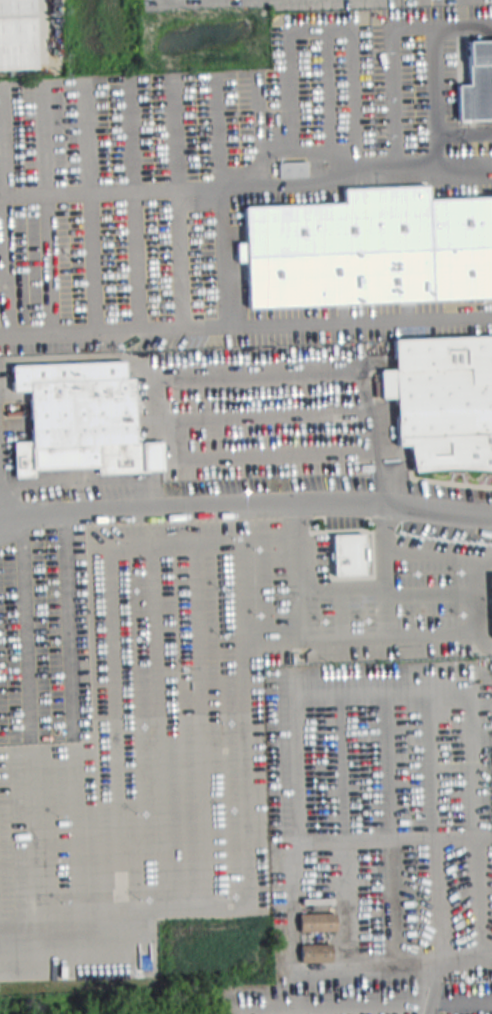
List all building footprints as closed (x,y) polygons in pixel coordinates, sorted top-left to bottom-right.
[(37,70),(35,0),(0,0),(0,71),(37,70)] [(467,40),(491,40),(491,118),(458,119),(457,83),(468,83),(467,40)] [(279,163),(279,179),(308,179),(308,163),(279,163)] [(419,200),(491,196),(491,299),(240,310),(235,208),(334,203),(335,188),(418,186),(419,200)] [(459,327),(491,326),(491,468),(481,466),(450,466),(423,468),(414,470),(409,442),(396,442),(394,397),(380,397),(380,368),(392,367),(392,337),(459,333),(459,327)] [(10,363),(123,359),(124,377),(131,376),(134,440),(159,439),(160,468),(97,471),(97,465),(33,467),(33,475),(14,476),(13,439),(29,438),(27,389),(11,389),(10,363)] [(331,531),(361,530),(363,572),(333,574),(331,531)] [(299,911),(335,911),(335,929),(300,929),(299,911)] [(300,942),(330,942),(331,959),(300,960),(300,942)]
